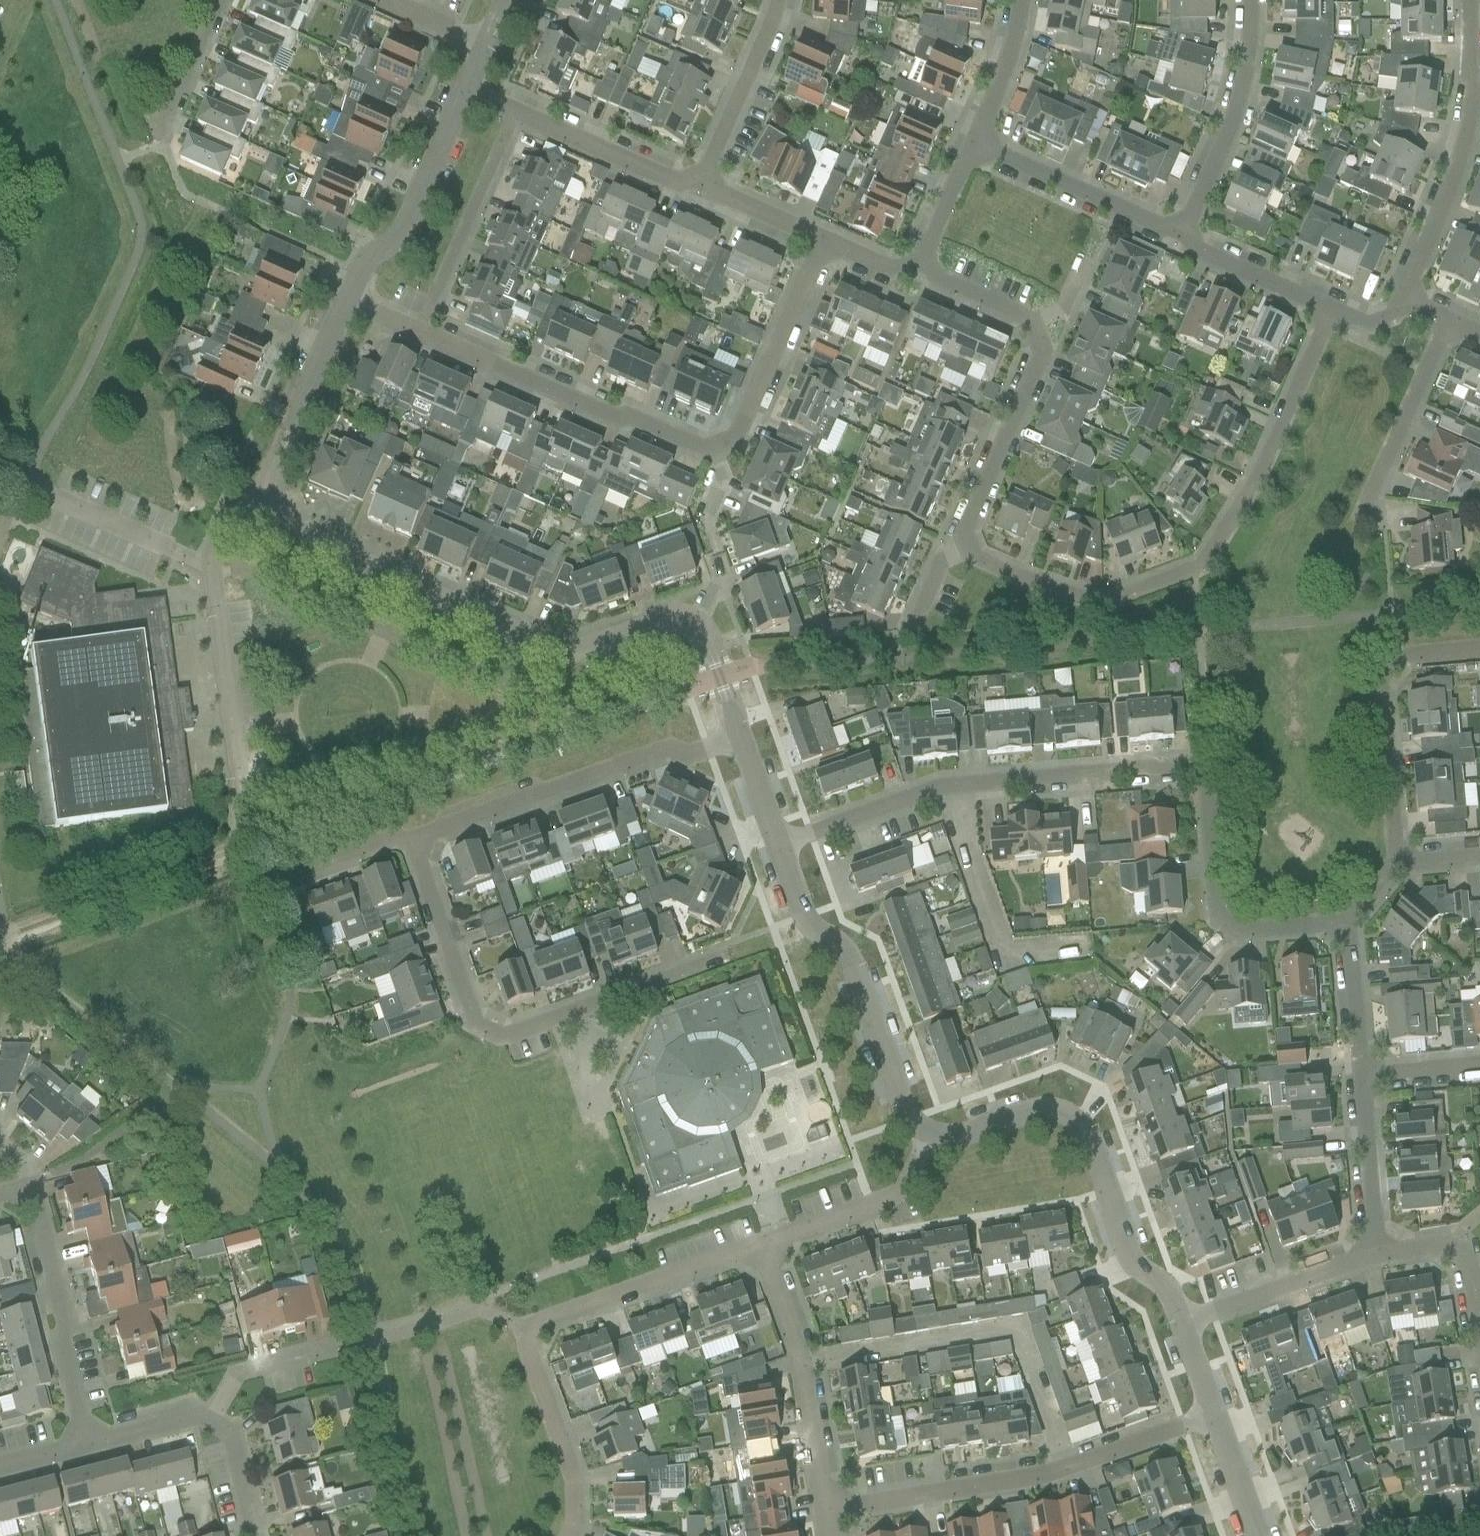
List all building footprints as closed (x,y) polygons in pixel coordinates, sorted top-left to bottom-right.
[(291,32),(299,14),(308,18),(316,0),(258,0),(251,16),(259,20),(260,19),(291,33),(291,32)] [(601,45),(610,25),(605,23),(611,9),(589,0),(564,0),(558,14),(571,19),(566,30),(601,45)] [(611,9),(615,0),(589,0),(611,9)] [(694,9),(690,16),(732,35),(735,29),(742,13),(738,12),(711,0),(710,1),(705,14),(694,9)] [(738,12),(743,0),(708,0),(710,1),(711,0),(738,12)] [(857,41),(859,25),(864,26),(867,3),(852,1),(845,0),(816,0),(814,19),(832,22),(830,34),(857,41)] [(961,39),(963,24),(981,26),(984,4),(962,0),(948,0),(945,19),(926,17),(922,20),(920,27),(961,39)] [(1089,18),(1092,6),(1105,9),(1107,0),(1053,0),(1051,10),(1089,18)] [(1208,39),(1208,38),(1208,22),(1216,21),(1216,0),(1171,0),(1171,33),(1193,36),(1192,36),(1208,39)] [(1403,22),(1442,22),(1442,1),(1428,1),(1427,0),(1391,0),(1391,7),(1403,10),(1403,22)] [(1301,40),(1334,43),(1334,16),(1333,5),(1321,5),(1283,5),(1283,23),(1297,23),(1299,27),(1301,27),(1301,40)] [(1071,52),(1095,58),(1100,33),(1087,30),(1089,18),(1051,10),(1048,24),(1050,24),(1048,36),(1055,37),(1052,49),(1071,52)] [(687,24),(681,37),(687,40),(682,50),(703,60),(708,50),(723,56),(730,40),(732,35),(690,16),(687,24)] [(299,36),(291,32),(291,33),(260,19),(259,20),(252,36),(242,31),(233,52),(242,56),(242,55),(273,69),(282,50),(291,54),(299,36)] [(338,44),(350,49),(354,42),(360,45),(366,30),(348,22),(338,44)] [(1391,56),(1391,58),(1424,58),(1424,48),(1427,48),(1428,44),(1442,44),(1442,22),(1403,22),(1403,34),(1391,38),(1391,56)] [(917,62),(963,82),(972,61),(955,54),(961,39),(920,27),(918,35),(920,39),(926,42),(917,62)] [(539,57),(570,70),(576,56),(585,60),(588,53),(597,57),(601,45),(566,30),(562,41),(549,35),(539,57)] [(663,31),(659,40),(671,45),(675,36),(663,31)] [(1165,46),(1160,64),(1176,69),(1209,78),(1215,57),(1207,54),(1211,38),(1208,38),(1208,39),(1192,36),(1193,36),(1171,33),(1170,33),(1165,46)] [(794,60),(827,74),(836,78),(845,59),(849,60),(857,41),(830,34),(824,48),(804,39),(794,60)] [(385,57),(418,71),(427,50),(394,36),(386,56),(385,57)] [(1314,78),(1326,81),(1328,69),(1334,43),(1301,40),(1299,53),(1296,52),(1294,56),(1280,53),(1277,70),(1314,78)] [(636,74),(638,74),(650,48),(639,43),(626,70),(636,74)] [(1347,45),(1346,51),(1351,57),(1356,57),(1358,47),(1347,45)] [(1025,67),(1042,73),(1049,53),(1033,47),(1025,67)] [(334,52),(327,48),(319,51),(323,62),(331,59),(334,52)] [(353,81),(391,98),(397,87),(409,92),(418,71),(385,57),(386,56),(376,52),(367,72),(358,68),(353,81)] [(702,104),(711,83),(686,71),(690,61),(675,54),(668,71),(661,68),(655,83),(660,85),(671,90),(702,104)] [(225,91),(257,105),(257,104),(265,86),(274,90),(282,72),(242,55),(242,56),(235,72),(225,67),(216,88),(225,92),(225,91)] [(1398,93),(1437,99),(1440,78),(1426,76),(1425,71),(1422,71),(1424,58),(1391,58),(1391,56),(1391,58),(1382,58),(1379,80),(1400,82),(1398,93)] [(529,79),(568,96),(578,73),(570,70),(539,57),(529,79)] [(828,86),(823,84),(827,74),(794,60),(785,81),(802,88),(796,100),(829,114),(835,101),(827,98),(830,91),(828,87),(828,86)] [(897,80),(893,90),(898,93),(906,96),(905,96),(915,100),(931,108),(937,95),(954,103),(963,82),(917,62),(908,82),(911,83),(910,85),(897,80)] [(1108,74),(1113,77),(1121,76),(1124,72),(1123,68),(1119,65),(1110,67),(1108,70),(1108,74)] [(609,106),(620,110),(627,96),(636,74),(626,70),(625,69),(621,79),(609,106)] [(1148,94),(1183,109),(1187,95),(1203,100),(1209,78),(1176,69),(1174,76),(1166,74),(1162,87),(1150,84),(1148,94)] [(1287,108),(1315,117),(1315,116),(1313,115),(1317,96),(1325,85),(1326,81),(1314,78),(1277,70),(1273,88),(1287,91),(1287,95),(1290,96),(1287,108)] [(592,98),(609,106),(621,79),(608,73),(603,85),(599,83),(592,98)] [(1139,77),(1134,88),(1145,93),(1151,82),(1139,77)] [(356,122),(389,137),(398,116),(385,110),(391,98),(353,81),(343,116),(356,122)] [(1028,138),(1040,143),(1041,140),(1047,142),(1060,111),(1047,105),(1052,92),(1034,84),(1028,97),(1018,118),(1030,123),(1025,133),(1030,135),(1028,138)] [(654,98),(651,106),(693,125),(702,104),(671,90),(660,85),(654,98)] [(1341,85),(1340,90),(1344,96),(1349,97),(1351,87),(1341,85)] [(239,141),(240,141),(248,122),(257,126),(265,108),(257,104),(257,105),(225,91),(225,92),(218,108),(208,104),(199,124),(208,128),(208,127),(239,141)] [(898,93),(893,104),(898,106),(910,112),(915,100),(905,96),(898,93)] [(1028,97),(1018,93),(1009,114),(1018,118),(1028,97)] [(1382,125),(1414,134),(1415,122),(1418,122),(1420,118),(1434,120),(1437,99),(1398,93),(1397,105),(1393,104),(1384,105),(1382,125)] [(627,96),(620,110),(631,114),(637,100),(627,96)] [(1052,148),(1063,153),(1064,150),(1069,152),(1073,142),(1085,147),(1093,129),(1097,118),(1100,112),(1080,104),(1074,117),(1060,111),(1047,142),(1053,145),(1052,148)] [(653,133),(683,146),(693,125),(651,106),(647,114),(645,120),(656,124),(653,133)] [(1259,133),(1294,149),(1300,134),(1306,136),(1315,117),(1287,108),(1287,109),(1289,110),(1284,121),(1282,120),(1279,123),(1266,117),(1259,133)] [(894,115),(888,128),(934,148),(943,127),(925,119),(910,112),(906,120),(894,115)] [(353,161),(361,164),(361,163),(358,162),(363,150),(380,158),(389,137),(356,122),(343,116),(328,149),(353,161)] [(284,139),(293,143),(300,125),(291,121),(284,139)] [(1379,161),(1414,177),(1423,157),(1410,152),(1411,147),(1408,146),(1414,134),(1382,125),(1373,143),(1380,149),(1384,151),(1379,161)] [(1114,126),(1103,151),(1115,156),(1108,170),(1113,172),(1111,175),(1123,180),(1124,177),(1130,179),(1149,137),(1136,131),(1134,135),(1114,126)] [(182,160),(222,178),(231,158),(239,162),(247,144),(240,141),(239,141),(208,127),(208,128),(201,144),(191,140),(182,160)] [(302,127),(298,136),(306,140),(307,138),(310,131),(302,127)] [(882,164),(902,173),(908,161),(924,169),(934,148),(888,128),(874,160),(882,164)] [(761,181),(781,190),(796,157),(797,157),(801,147),(769,129),(751,161),(762,167),(764,162),(768,164),(761,181)] [(1343,132),(1339,142),(1349,146),(1352,140),(1349,134),(1343,132)] [(1262,170),(1286,181),(1293,167),(1287,164),(1294,149),(1259,133),(1252,150),(1264,155),(1264,160),(1266,161),(1262,170)] [(1150,135),(1149,137),(1130,179),(1136,182),(1135,185),(1146,190),(1147,187),(1152,189),(1155,182),(1167,187),(1183,150),(1150,135)] [(317,144),(311,158),(322,163),(313,182),(356,201),(365,180),(348,172),(353,161),(328,149),(317,144)] [(1322,146),(1317,158),(1328,163),(1334,151),(1322,146)] [(781,190),(802,199),(810,182),(826,190),(833,173),(840,158),(826,152),(820,156),(801,147),(797,157),(796,157),(781,190)] [(551,191),(564,196),(566,197),(570,187),(577,170),(543,155),(538,166),(528,161),(523,172),(515,169),(513,174),(551,191)] [(1340,184),(1383,203),(1388,193),(1390,194),(1393,191),(1406,196),(1414,177),(1379,161),(1374,172),(1362,170),(1359,176),(1346,170),(1340,184)] [(869,171),(859,193),(904,213),(914,193),(897,185),(902,173),(876,162),(872,172),(869,171)] [(1329,162),(1323,176),(1335,182),(1341,168),(1329,162)] [(595,166),(590,178),(604,185),(609,173),(595,166)] [(1233,193),(1267,208),(1274,193),(1280,195),(1286,181),(1262,170),(1258,180),(1256,179),(1253,182),(1240,177),(1233,193)] [(824,195),(836,201),(844,182),(846,178),(833,173),(826,190),(824,195)] [(540,217),(552,223),(564,196),(551,191),(513,174),(510,180),(518,183),(513,194),(524,199),(520,209),(539,218),(540,217)] [(281,211),(323,230),(330,214),(347,222),(356,201),(313,182),(313,183),(312,183),(303,201),(305,202),(287,199),(281,211)] [(1301,188),(1296,200),(1309,205),(1314,194),(1301,188)] [(583,231),(604,240),(609,228),(620,232),(636,197),(624,191),(623,194),(614,190),(606,208),(604,212),(594,208),(593,209),(586,226),(583,231)] [(1477,190),(1469,212),(1479,216),(1479,191),(1477,190)] [(848,226),(870,236),(872,230),(876,232),(878,227),(895,234),(904,213),(859,193),(853,207),(855,211),(851,220),(848,226)] [(1235,230),(1266,244),(1274,225),(1274,224),(1264,215),(1267,208),(1233,193),(1225,209),(1238,215),(1238,219),(1240,220),(1235,230)] [(626,271),(639,277),(657,236),(647,231),(657,209),(648,204),(649,202),(636,197),(620,232),(639,241),(637,245),(626,271)] [(1369,198),(1365,206),(1379,212),(1382,204),(1369,198)] [(583,205),(577,218),(578,222),(586,226),(593,209),(583,205)] [(1315,264),(1334,273),(1350,238),(1339,233),(1341,220),(1313,208),(1307,222),(1300,240),(1298,243),(1320,252),(1315,264)] [(527,245),(540,250),(552,223),(540,217),(539,218),(520,209),(515,220),(504,215),(499,226),(491,222),(489,228),(527,245)] [(657,236),(639,277),(651,282),(664,252),(672,256),(668,263),(670,267),(679,271),(684,261),(683,261),(699,225),(687,219),(686,222),(677,217),(667,240),(657,236)] [(692,286),(707,292),(720,263),(710,259),(720,236),(711,232),(712,230),(699,225),(683,261),(684,261),(694,266),(689,276),(696,278),(692,286)] [(516,271),(521,273),(528,276),(540,250),(527,245),(489,228),(486,233),(494,237),(489,248),(500,253),(496,263),(516,271)] [(1479,269),(1479,230),(1478,229),(1472,241),(1459,235),(1449,256),(1479,269)] [(1334,273),(1354,282),(1359,269),(1364,269),(1365,267),(1375,272),(1389,242),(1376,236),(1368,233),(1360,243),(1350,238),(1334,273)] [(261,278),(294,293),(304,272),(287,264),(294,249),(268,237),(261,253),(255,251),(246,271),(262,277),(261,278)] [(1274,247),(1288,253),(1292,244),(1279,238),(1274,247)] [(1144,286),(1149,275),(1151,276),(1157,273),(1166,255),(1133,240),(1126,257),(1119,253),(1111,271),(1144,286)] [(572,262),(588,270),(596,252),(580,245),(572,262)] [(705,300),(718,306),(729,281),(736,285),(746,289),(762,252),(750,247),(749,249),(740,245),(730,268),(720,263),(707,292),(705,300)] [(563,249),(559,259),(569,263),(575,250),(567,247),(563,249)] [(765,303),(776,308),(783,294),(772,289),(783,264),(773,260),(774,258),(762,252),(746,289),(750,290),(767,298),(765,303)] [(1479,308),(1479,305),(1479,269),(1449,256),(1440,277),(1462,286),(1457,298),(1479,308)] [(468,276),(465,281),(504,298),(515,303),(522,289),(522,286),(521,284),(519,283),(518,282),(512,279),(516,271),(496,263),(491,273),(480,268),(475,279),(468,276)] [(608,263),(601,277),(616,283),(619,275),(616,266),(608,263)] [(1103,309),(1135,323),(1143,305),(1141,298),(1139,297),(1144,286),(1111,271),(1103,289),(1110,292),(1103,309)] [(547,283),(546,284),(557,289),(562,278),(560,277),(551,273),(547,283)] [(236,310),(262,322),(268,306),(285,313),(294,293),(261,278),(253,298),(243,293),(236,310)] [(471,317),(506,332),(513,315),(518,304),(515,303),(504,298),(465,281),(463,287),(471,290),(466,301),(476,306),(471,317)] [(1173,312),(1186,318),(1198,291),(1185,285),(1173,312)] [(810,330),(830,338),(832,333),(836,324),(850,330),(864,298),(842,288),(833,307),(823,303),(810,330)] [(1203,348),(1209,335),(1223,342),(1232,323),(1240,305),(1214,293),(1208,308),(1196,303),(1187,321),(1180,337),(1203,348)] [(551,301),(539,295),(532,310),(545,316),(551,301)] [(552,304),(544,322),(554,327),(545,349),(565,357),(579,324),(569,320),(576,305),(556,296),(552,304)] [(846,339),(854,343),(858,333),(872,339),(886,307),(864,298),(850,330),(846,339)] [(921,304),(906,339),(914,343),(916,340),(929,346),(943,314),(921,304)] [(607,376),(627,385),(642,352),(643,352),(648,341),(643,339),(641,335),(636,333),(632,334),(628,333),(638,312),(626,306),(622,314),(618,322),(618,323),(617,323),(605,350),(606,351),(613,336),(623,341),(607,376)] [(876,352),(891,359),(894,349),(900,336),(909,318),(886,307),(872,339),(872,340),(868,349),(876,352)] [(565,357),(585,367),(595,345),(605,350),(617,323),(606,318),(605,318),(586,309),(579,324),(565,357)] [(1088,322),(1080,340),(1113,355),(1118,344),(1120,344),(1127,342),(1135,323),(1103,309),(1095,325),(1088,322)] [(207,342),(262,366),(271,345),(255,337),(262,322),(236,310),(230,324),(221,320),(211,342),(207,340),(206,341),(207,342)] [(615,311),(611,319),(618,322),(622,314),(615,311)] [(939,361),(947,365),(965,324),(959,321),(960,318),(944,311),(943,314),(929,346),(943,352),(939,361)] [(533,312),(528,324),(540,329),(544,317),(533,312)] [(1233,349),(1269,365),(1274,355),(1278,357),(1293,325),(1278,319),(1279,317),(1271,313),(1270,315),(1263,312),(1258,323),(1248,318),(1239,337),(1233,349)] [(719,330),(741,340),(749,322),(735,315),(732,320),(725,317),(719,330)] [(945,370),(967,380),(974,366),(973,366),(987,333),(988,334),(989,331),(973,324),(972,327),(965,324),(947,365),(945,370)] [(683,343),(683,344),(695,349),(695,348),(696,346),(699,338),(688,333),(684,341),(683,343)] [(983,381),(992,385),(1010,344),(988,334),(987,333),(973,366),(974,366),(987,372),(983,381)] [(627,385),(648,394),(661,365),(672,370),(684,341),(672,336),(666,349),(658,346),(653,357),(643,352),(642,352),(627,385)] [(1072,378),(1104,393),(1113,374),(1110,367),(1108,366),(1113,355),(1080,340),(1072,358),(1080,361),(1072,378)] [(196,380),(229,395),(236,379),(253,387),(262,366),(207,342),(200,357),(205,359),(196,380)] [(363,361),(352,387),(381,400),(386,387),(403,394),(409,380),(410,380),(418,361),(392,350),(383,370),(363,361)] [(684,351),(675,373),(681,375),(671,398),(693,408),(713,363),(684,351)] [(828,378),(829,378),(836,363),(813,353),(806,368),(828,378)] [(1453,397),(1457,388),(1470,393),(1479,371),(1479,362),(1462,354),(1444,394),(1453,397)] [(693,408),(715,418),(729,386),(735,373),(713,363),(693,408)] [(829,378),(848,386),(844,384),(850,369),(836,363),(829,378)] [(414,414),(426,419),(430,417),(432,418),(450,376),(429,366),(421,385),(410,380),(409,380),(403,394),(404,394),(399,402),(400,403),(397,409),(409,414),(411,409),(413,410),(414,414)] [(854,382),(876,392),(881,380),(859,370),(854,382)] [(1470,393),(1479,398),(1479,371),(1470,393)] [(735,373),(729,386),(740,391),(746,378),(735,373)] [(431,421),(464,435),(475,409),(464,404),(472,385),(450,376),(432,418),(432,419),(431,421)] [(792,401),(838,422),(844,407),(839,405),(848,386),(829,378),(828,378),(823,389),(801,379),(792,401)] [(1050,409),(1082,424),(1087,413),(1089,414),(1096,411),(1104,393),(1072,378),(1065,394),(1058,391),(1050,409)] [(915,392),(930,399),(936,386),(920,380),(915,392)] [(1214,394),(1240,405),(1246,392),(1227,384),(1220,380),(1214,394)] [(885,386),(879,401),(887,404),(893,389),(885,386)] [(1200,435),(1233,450),(1237,442),(1240,443),(1249,424),(1230,416),(1235,405),(1241,407),(1242,406),(1240,405),(1214,394),(1207,390),(1195,417),(1206,422),(1200,435)] [(212,404),(223,409),(227,398),(217,394),(212,404)] [(935,407),(935,408),(966,422),(972,408),(941,395),(935,407)] [(464,435),(461,443),(462,443),(468,445),(474,448),(477,442),(496,450),(503,436),(516,405),(496,396),(490,408),(488,413),(477,409),(479,404),(479,403),(478,403),(476,409),(475,409),(464,435)] [(810,450),(818,453),(823,441),(828,444),(838,422),(792,401),(782,424),(801,432),(796,443),(811,450),(810,450)] [(911,439),(956,459),(956,458),(956,459),(966,437),(960,434),(966,422),(935,408),(935,407),(927,404),(911,439)] [(516,405),(503,436),(514,441),(507,455),(529,465),(540,440),(528,435),(537,414),(516,405)] [(1084,467),(1091,470),(1095,460),(1092,451),(1080,446),(1082,443),(1079,436),(1077,435),(1082,424),(1050,409),(1042,427),(1038,435),(1045,438),(1041,448),(1077,464),(1084,467)] [(1439,429),(1452,435),(1457,422),(1459,418),(1446,412),(1439,429)] [(1142,418),(1138,429),(1155,437),(1160,426),(1142,418)] [(1457,422),(1452,435),(1461,439),(1467,426),(1457,422)] [(529,465),(528,469),(541,475),(545,466),(549,469),(553,472),(557,473),(564,474),(582,434),(562,425),(559,432),(546,427),(540,440),(529,465)] [(1461,439),(1479,447),(1479,432),(1467,426),(1461,439)] [(582,434),(564,476),(584,485),(580,493),(593,499),(613,454),(601,449),(603,443),(582,434)] [(1450,496),(1460,474),(1463,475),(1468,474),(1479,479),(1479,453),(1437,434),(1429,450),(1422,447),(1415,463),(1412,461),(1407,473),(1410,474),(1409,478),(1428,487),(1450,496)] [(352,498),(364,503),(384,457),(392,438),(383,435),(377,449),(353,438),(349,447),(331,439),(311,484),(350,502),(352,498)] [(756,468),(788,482),(793,471),(795,472),(802,469),(810,450),(811,450),(796,443),(796,444),(779,436),(771,453),(764,450),(756,468)] [(384,457),(399,463),(407,445),(392,438),(384,457)] [(593,499),(582,523),(593,527),(594,528),(610,492),(631,502),(653,452),(632,443),(630,449),(617,443),(613,454),(593,499)] [(895,446),(890,456),(894,457),(894,458),(904,463),(946,481),(949,475),(951,476),(958,460),(956,459),(956,458),(956,459),(923,445),(918,456),(906,451),(895,446)] [(1207,445),(1201,459),(1212,463),(1218,450),(1207,445)] [(447,463),(417,450),(410,467),(405,465),(403,471),(395,467),(390,477),(389,476),(369,520),(386,528),(394,525),(397,533),(413,540),(417,531),(427,508),(447,463)] [(653,452),(631,502),(640,484),(642,485),(659,492),(657,497),(670,503),(688,512),(699,486),(669,472),(671,468),(674,462),(653,452)] [(1176,516),(1192,527),(1208,501),(1199,496),(1206,485),(1201,482),(1209,469),(1190,461),(1182,457),(1169,476),(1179,482),(1166,501),(1177,508),(1173,514),(1176,516)] [(892,458),(888,467),(899,471),(903,462),(894,458),(892,458)] [(1060,460),(1051,471),(1062,479),(1070,469),(1060,460)] [(936,504),(938,505),(945,489),(943,488),(946,481),(904,463),(901,471),(910,475),(904,489),(936,503),(936,504)] [(1077,464),(1071,480),(1079,483),(1084,467),(1077,464)] [(835,471),(841,484),(851,479),(845,466),(835,471)] [(748,506),(779,519),(788,501),(785,494),(783,493),(788,482),(756,468),(748,486),(755,489),(748,506)] [(1102,485),(1108,489),(1114,488),(1117,482),(1116,476),(1110,472),(1104,474),(1100,479),(1102,485)] [(865,473),(862,481),(869,484),(873,477),(865,473)] [(886,503),(885,507),(908,518),(926,526),(936,504),(936,503),(904,489),(893,484),(885,503),(886,503)] [(498,486),(493,497),(506,503),(507,501),(509,498),(511,492),(499,486),(498,486)] [(1428,487),(1421,503),(1446,507),(1450,496),(1428,487)] [(997,529),(1024,541),(1030,527),(1043,532),(1051,514),(1054,506),(1028,495),(1023,506),(1010,500),(997,529)] [(846,510),(859,515),(864,504),(851,498),(846,510)] [(829,500),(826,507),(836,511),(837,512),(840,506),(840,505),(829,500)] [(779,519),(748,506),(738,528),(743,542),(735,545),(742,564),(776,552),(790,546),(785,533),(790,524),(779,519)] [(420,555),(441,564),(460,523),(427,508),(417,531),(428,536),(420,555)] [(1408,556),(1406,558),(1407,568),(1410,570),(1412,570),(1412,572),(1425,571),(1442,570),(1445,569),(1445,568),(1444,554),(1454,553),(1463,552),(1460,522),(1452,523),(1451,516),(1418,511),(1419,531),(1412,532),(1413,543),(1410,543),(1410,550),(1411,555),(1408,556)] [(460,523),(441,564),(463,574),(471,555),(483,560),(497,528),(497,529),(502,517),(491,512),(485,525),(463,516),(460,523)] [(1120,564),(1122,569),(1145,561),(1143,555),(1161,548),(1157,537),(1171,531),(1173,533),(1174,532),(1158,512),(1157,513),(1157,514),(1149,517),(1149,515),(1124,525),(1123,521),(1106,527),(1120,564)] [(881,539),(914,553),(924,531),(905,523),(882,513),(878,521),(888,525),(881,539)] [(1054,557),(1082,566),(1084,559),(1102,564),(1102,541),(1101,524),(1091,521),(1069,514),(1065,526),(1064,526),(1061,538),(1054,557)] [(573,535),(593,527),(582,523),(580,522),(579,521),(573,535)] [(663,548),(675,582),(697,574),(690,555),(702,551),(694,527),(681,532),(684,541),(663,548)] [(486,584),(507,593),(529,546),(530,543),(497,529),(497,528),(483,560),(494,565),(486,584)] [(507,593),(529,603),(537,585),(548,589),(559,566),(570,541),(563,538),(560,545),(558,544),(549,555),(529,546),(507,593)] [(646,571),(653,590),(675,582),(663,548),(660,539),(626,551),(634,575),(646,571)] [(862,557),(904,575),(907,569),(909,570),(916,554),(914,553),(881,539),(875,553),(856,544),(852,552),(863,556),(862,557)] [(617,564),(595,572),(607,606),(629,598),(622,579),(634,575),(626,551),(623,545),(611,549),(617,564)] [(16,675),(37,831),(193,810),(182,733),(193,732),(187,691),(177,693),(164,600),(144,603),(144,602),(135,604),(133,592),(95,597),(93,588),(99,575),(40,551),(18,605),(70,626),(72,647),(30,652),(33,673),(16,675)] [(852,552),(848,562),(859,567),(867,571),(862,583),(894,598),(896,599),(903,583),(901,582),(904,575),(862,557),(863,556),(852,552)] [(743,603),(747,613),(782,600),(774,578),(783,575),(779,564),(756,572),(760,584),(741,590),(745,602),(743,603)] [(582,606),(585,614),(607,606),(595,572),(576,579),(573,569),(565,566),(548,603),(566,611),(567,607),(573,609),(582,606)] [(816,571),(802,576),(807,589),(820,584),(816,571)] [(884,620),(894,598),(862,583),(853,579),(846,576),(835,601),(847,606),(844,612),(852,615),(856,607),(884,620)] [(782,600),(747,613),(750,623),(752,622),(757,634),(788,623),(790,629),(803,628),(791,596),(782,600)] [(827,623),(831,639),(866,635),(864,619),(827,623)] [(790,629),(791,642),(816,640),(815,627),(803,628),(790,629)] [(1124,666),(1112,667),(1113,683),(1115,683),(1123,682),(1125,682),(1124,669),(1124,666)] [(1036,676),(1023,677),(1024,690),(1037,689),(1036,676)] [(1003,678),(988,679),(989,691),(1004,690),(1003,678)] [(1410,697),(1412,719),(1445,716),(1444,703),(1451,702),(1450,680),(1447,680),(1423,682),(1424,695),(1410,697)] [(885,689),(872,690),(875,701),(887,696),(886,692),(885,689)] [(868,691),(854,692),(855,707),(869,706),(868,691)] [(1054,723),(1056,750),(1079,748),(1075,708),(1074,702),(1062,703),(1057,698),(1041,700),(1042,713),(1041,713),(1042,724),(1054,723)] [(1149,702),(1152,741),(1175,739),(1173,712),(1185,711),(1184,700),(1172,701),(1171,700),(1149,702)] [(933,721),(936,760),(959,758),(958,747),(970,746),(968,731),(967,719),(965,720),(964,717),(966,717),(966,711),(961,707),(956,705),(954,704),(950,703),(944,701),(939,701),(935,701),(935,703),(932,703),(934,721),(933,721)] [(1129,732),(1130,743),(1152,741),(1149,702),(1127,704),(1127,705),(1115,706),(1115,713),(1117,733),(1129,732)] [(794,733),(797,740),(831,728),(823,705),(786,718),(792,734),(794,733)] [(1075,708),(1079,748),(1101,746),(1100,734),(1112,733),(1111,718),(1110,707),(1097,708),(1097,706),(1075,708)] [(1187,707),(1188,718),(1199,717),(1198,706),(1187,707)] [(878,713),(866,717),(871,732),(883,728),(878,713)] [(1007,715),(1010,754),(1033,752),(1030,725),(1042,724),(1041,713),(1029,714),(1029,713),(1007,715)] [(987,745),(988,756),(1010,754),(1007,715),(984,717),(984,718),(972,719),(973,730),(975,746),(987,745)] [(1458,736),(1456,715),(1445,716),(1412,719),(1412,723),(1408,723),(1409,736),(1413,735),(1414,742),(1428,741),(1429,754),(1460,751),(1458,736)] [(913,751),(914,762),(936,760),(933,721),(910,723),(911,724),(905,725),(905,716),(887,718),(895,740),(900,740),(901,752),(913,751)] [(797,748),(803,765),(822,758),(840,751),(831,728),(797,740),(799,748),(797,748)] [(1416,768),(1418,791),(1463,787),(1460,751),(1429,754),(1430,767),(1416,768)] [(832,762),(844,793),(861,787),(852,763),(849,764),(846,756),(839,759),(832,762)] [(852,763),(861,787),(879,781),(872,762),(870,756),(852,763)] [(817,776),(826,800),(844,793),(832,762),(820,766),(823,774),(817,776)] [(647,797),(643,807),(653,811),(648,822),(668,831),(689,788),(668,778),(657,801),(647,797)] [(1434,813),(1435,826),(1468,823),(1466,803),(1464,787),(1463,788),(1463,787),(1418,791),(1420,814),(1434,813)] [(689,840),(695,854),(719,846),(713,830),(712,830),(709,821),(701,817),(710,799),(689,788),(668,831),(668,832),(687,840),(689,840)] [(644,789),(634,792),(636,800),(646,797),(644,789)] [(618,805),(622,816),(627,828),(639,824),(631,800),(618,805)] [(582,809),(594,844),(617,836),(620,844),(631,839),(627,828),(622,816),(611,820),(604,801),(582,809)] [(1130,814),(1134,862),(1147,861),(1167,859),(1165,845),(1169,845),(1169,841),(1171,841),(1176,835),(1174,815),(1168,816),(1167,807),(1133,810),(1130,814)] [(564,863),(565,868),(582,861),(585,854),(582,848),(594,844),(582,809),(560,817),(567,836),(555,840),(563,864),(564,863)] [(725,809),(717,811),(724,832),(732,830),(725,809)] [(1009,830),(991,832),(994,864),(1013,862),(1013,860),(1040,857),(1041,860),(1038,818),(1033,819),(1032,814),(1029,812),(1024,813),(1021,816),(1020,820),(1008,821),(1009,830)] [(1038,818),(1041,860),(1073,857),(1070,818),(1039,820),(1038,818)] [(514,833),(529,876),(563,864),(555,840),(543,844),(536,825),(514,833)] [(940,827),(933,830),(937,842),(944,839),(940,827)] [(494,883),(496,888),(529,876),(514,833),(492,841),(499,860),(487,864),(494,883)] [(1084,838),(1086,866),(1100,865),(1097,837),(1084,838)] [(448,876),(456,899),(477,891),(476,888),(494,883),(487,864),(481,845),(454,855),(461,875),(459,876),(454,874),(448,876)] [(700,895),(734,911),(738,902),(736,901),(742,889),(724,881),(727,873),(722,859),(723,858),(719,846),(695,854),(699,867),(700,866),(689,889),(700,895)] [(886,858),(897,890),(905,887),(903,879),(912,876),(911,871),(904,852),(886,858)] [(948,857),(935,862),(941,879),(954,874),(948,857)] [(877,889),(879,896),(897,890),(886,858),(869,864),(877,888),(877,889)] [(634,863),(623,867),(627,878),(638,874),(634,863)] [(860,895),(877,889),(877,888),(869,864),(851,871),(860,895)] [(1169,882),(1167,864),(1119,868),(1121,891),(1130,895),(1145,894),(1147,917),(1183,914),(1180,881),(1169,882)] [(1086,868),(1087,881),(1097,880),(1102,873),(1100,865),(1086,866),(1086,868)] [(657,867),(642,873),(649,892),(650,891),(664,886),(657,867)] [(391,868),(364,878),(371,896),(377,911),(392,906),(395,915),(418,906),(410,884),(399,889),(391,868)] [(1068,869),(1071,905),(1089,904),(1087,881),(1086,868),(1068,869)] [(945,884),(953,892),(961,885),(952,876),(945,884)] [(350,883),(329,890),(341,924),(347,940),(348,943),(367,937),(384,931),(380,920),(377,911),(371,896),(356,901),(350,883)] [(1397,912),(1424,935),(1439,917),(1456,916),(1456,923),(1471,922),(1469,905),(1469,895),(1457,895),(1457,897),(1447,898),(1446,889),(1423,891),(1424,895),(1419,900),(1412,894),(1397,912)] [(299,921),(312,957),(329,950),(322,931),(341,924),(329,890),(309,897),(315,915),(299,921)] [(624,927),(637,964),(647,960),(646,958),(659,954),(652,935),(663,930),(655,906),(650,891),(649,892),(638,895),(643,911),(646,920),(624,927)] [(886,916),(892,931),(929,918),(921,894),(905,900),(886,907),(889,915),(886,916)] [(689,916),(722,932),(728,920),(729,921),(734,911),(700,895),(689,916)] [(1472,932),(1479,932),(1479,904),(1469,905),(1471,922),(1472,932)] [(480,916),(484,929),(507,921),(502,908),(480,916)] [(946,919),(952,934),(977,925),(972,910),(946,919)] [(1065,911),(1046,913),(1048,929),(1066,927),(1065,911)] [(585,923),(586,927),(595,955),(608,950),(614,969),(627,965),(627,967),(637,964),(624,927),(619,912),(585,923)] [(1389,972),(1390,986),(1418,983),(1417,968),(1411,969),(1410,952),(1424,935),(1397,912),(1382,929),(1389,935),(1385,941),(1378,941),(1380,965),(1390,964),(1390,971),(1389,972)] [(671,914),(659,918),(663,930),(667,942),(680,938),(673,919),(671,914)] [(900,946),(902,953),(937,940),(929,918),(892,931),(897,946),(900,946)] [(1013,920),(1015,936),(1032,934),(1031,918),(1013,920)] [(509,925),(512,932),(524,928),(526,924),(524,919),(522,920),(509,925)] [(1046,920),(1032,921),(1033,935),(1047,933),(1046,920)] [(484,929),(489,942),(511,934),(507,921),(484,929)] [(951,935),(957,948),(983,939),(978,926),(951,935)] [(556,952),(569,988),(579,984),(578,982),(591,978),(584,959),(595,955),(586,927),(574,931),(579,944),(557,951),(556,952)] [(388,944),(393,957),(401,954),(416,949),(411,936),(392,942),(388,944)] [(1177,986),(1187,995),(1199,981),(1212,966),(1199,955),(1196,959),(1171,939),(1161,952),(1156,948),(1145,962),(1161,975),(1157,980),(1172,992),(1177,986)] [(902,961),(908,976),(945,963),(937,940),(902,953),(905,960),(902,961)] [(393,957),(366,966),(372,983),(375,982),(391,976),(398,996),(432,983),(425,964),(407,970),(402,955),(420,949),(419,947),(416,949),(401,954),(393,957)] [(540,974),(546,994),(559,989),(559,991),(569,988),(556,952),(545,956),(543,951),(538,948),(519,955),(522,964),(528,979),(540,974)] [(988,955),(977,959),(982,975),(993,971),(988,956),(988,955)] [(318,968),(322,981),(338,976),(333,963),(318,968)] [(916,991),(918,998),(953,986),(945,963),(908,976),(913,992),(916,991)] [(1285,1005),(1281,1006),(1282,1020),(1319,1017),(1315,963),(1281,966),(1285,1005)] [(496,973),(508,1007),(535,998),(528,979),(522,964),(515,967),(496,973)] [(1458,965),(1450,975),(1457,980),(1457,979),(1463,972),(1464,971),(1458,965)] [(357,977),(364,981),(369,978),(366,968),(355,971),(357,977)] [(1233,1009),(1233,1010),(1246,1009),(1248,1026),(1266,1025),(1263,984),(1259,984),(1258,968),(1230,970),(1231,987),(1224,988),(1224,985),(1217,986),(1219,1010),(1233,1009)] [(1019,974),(1019,973),(1006,978),(1012,994),(1033,986),(1028,971),(1019,974)] [(987,973),(976,977),(979,987),(991,983),(987,973)] [(645,1167),(656,1198),(688,1187),(689,1190),(743,1171),(728,1129),(744,1117),(745,1117),(753,1099),(754,1097),(752,1078),(794,1063),(775,1009),(772,1010),(761,978),(730,989),(728,986),(675,1006),(676,1009),(653,1017),(642,1039),(644,1040),(631,1069),(629,1068),(618,1090),(626,1113),(623,1114),(642,1168),(645,1167)] [(1387,1000),(1389,1022),(1436,1018),(1436,1017),(1435,1017),(1433,996),(1442,995),(1441,981),(1418,983),(1390,986),(1400,985),(1401,998),(1387,1000)] [(385,1022),(373,1026),(379,1043),(391,1039),(413,1031),(432,1025),(432,1024),(427,1026),(421,1011),(439,1004),(432,983),(398,996),(405,1015),(385,1022)] [(1201,984),(1174,1017),(1186,1027),(1213,994),(1201,984)] [(918,1006),(924,1022),(943,1015),(961,1009),(953,986),(918,998),(921,1005),(918,1006)] [(1477,1039),(1479,1038),(1479,989),(1478,989),(1476,991),(1476,1002),(1462,1003),(1462,1006),(1464,1033),(1465,1033),(1465,1028),(1476,1027),(1477,1039)] [(985,1000),(998,1014),(1009,1004),(996,990),(985,1000)] [(1141,1001),(1124,992),(1118,1006),(1107,1001),(1099,1018),(1085,1011),(1079,1025),(1071,1043),(1077,1046),(1076,1049),(1110,1065),(1111,1063),(1118,1066),(1127,1048),(1133,1034),(1119,1027),(1127,1011),(1129,1006),(1136,1011),(1141,1001)] [(968,1006),(973,1021),(991,1015),(985,1000),(968,1006)] [(1169,1001),(1161,1011),(1171,1020),(1179,1010),(1169,1001)] [(1449,1008),(1451,1034),(1464,1033),(1462,1006),(1449,1008)] [(1052,1010),(1052,1019),(1076,1020),(1076,1011),(1052,1010)] [(1020,1019),(1033,1057),(1048,1051),(1048,1049),(1055,1046),(1049,1027),(1043,1011),(1020,1019)] [(1389,1022),(1391,1045),(1425,1042),(1425,1040),(1438,1039),(1436,1018),(1389,1022)] [(997,1027),(1010,1062),(1017,1060),(1017,1062),(1033,1057),(1020,1019),(997,1027)] [(1168,1024),(1134,1059),(1146,1070),(1180,1034),(1168,1024)] [(928,1034),(935,1052),(959,1043),(952,1025),(947,1027),(928,1034)] [(980,1054),(987,1073),(1003,1067),(1002,1065),(1010,1062),(997,1027),(973,1035),(980,1054)] [(374,1036),(366,1038),(368,1047),(376,1043),(374,1036)] [(935,1052),(941,1069),(972,1058),(967,1043),(960,1046),(959,1043),(935,1052)] [(1135,1043),(1128,1057),(1133,1059),(1144,1047),(1135,1043)] [(1276,1048),(1278,1068),(1295,1066),(1295,1067),(1307,1066),(1305,1046),(1285,1048),(1276,1048)] [(941,1069),(947,1087),(971,1078),(969,1073),(977,1070),(972,1058),(941,1069)] [(0,1081),(0,1090),(12,1094),(12,1096),(13,1096),(20,1077),(25,1064),(19,1062),(0,1061),(0,1081)] [(1270,1084),(1272,1109),(1292,1108),(1292,1107),(1326,1104),(1323,1080),(1296,1082),(1295,1067),(1295,1066),(1278,1068),(1257,1070),(1259,1085),(1270,1084)] [(16,1117),(33,1131),(58,1101),(68,1089),(42,1067),(28,1084),(15,1099),(24,1107),(16,1117)] [(1213,1074),(1219,1089),(1227,1086),(1226,1073),(1224,1070),(1213,1074)] [(1129,1090),(1134,1103),(1173,1089),(1169,1080),(1163,1082),(1159,1071),(1124,1083),(1127,1091),(1129,1090)] [(33,1131),(50,1146),(58,1136),(68,1143),(72,1138),(81,1145),(100,1131),(87,1119),(95,1110),(85,1102),(81,1093),(71,1086),(68,1089),(58,1101),(33,1131)] [(1136,1117),(1139,1124),(1173,1111),(1170,1101),(1176,1099),(1173,1089),(1134,1103),(1139,1116),(1136,1117)] [(1222,1096),(1204,1102),(1210,1117),(1224,1112),(1222,1096)] [(1395,1135),(1396,1143),(1420,1141),(1420,1140),(1445,1138),(1449,1137),(1449,1127),(1444,1123),(1442,1103),(1416,1105),(1417,1117),(1394,1119),(1395,1127),(1392,1127),(1393,1136),(1395,1135)] [(1278,1125),(1280,1145),(1285,1145),(1305,1143),(1304,1131),(1332,1129),(1330,1104),(1326,1104),(1292,1107),(1292,1108),(1293,1123),(1278,1125)] [(1144,1131),(1148,1143),(1187,1129),(1184,1120),(1177,1123),(1173,1111),(1139,1124),(1142,1132),(1144,1131)] [(1187,1129),(1148,1143),(1153,1157),(1151,1157),(1154,1165),(1175,1158),(1178,1168),(1199,1161),(1190,1139),(1201,1135),(1198,1125),(1187,1129)] [(810,1132),(807,1139),(809,1147),(822,1142),(829,1139),(824,1127),(818,1130),(810,1132)] [(1399,1171),(1399,1179),(1423,1177),(1423,1176),(1449,1174),(1449,1173),(1452,1173),(1452,1163),(1447,1159),(1445,1138),(1420,1140),(1420,1141),(1421,1153),(1397,1155),(1398,1162),(1395,1163),(1396,1171),(1399,1171)] [(1283,1148),(1284,1163),(1324,1159),(1323,1145),(1283,1148)] [(158,1155),(146,1158),(149,1169),(161,1166),(158,1155)] [(1238,1165),(1252,1205),(1266,1200),(1252,1160),(1238,1165)] [(1166,1194),(1171,1207),(1209,1193),(1206,1183),(1208,1182),(1205,1173),(1202,1172),(1199,1161),(1178,1168),(1169,1172),(1173,1183),(1161,1187),(1164,1195),(1166,1194)] [(74,1190),(57,1194),(59,1204),(65,1203),(68,1213),(103,1204),(94,1170),(90,1171),(70,1176),(74,1190)] [(1402,1206),(1402,1214),(1442,1211),(1441,1196),(1451,1195),(1449,1175),(1449,1174),(1423,1176),(1423,1177),(1424,1188),(1400,1190),(1401,1198),(1399,1198),(1399,1207),(1402,1206)] [(1173,1221),(1176,1228),(1210,1215),(1207,1205),(1226,1198),(1225,1195),(1240,1190),(1237,1182),(1223,1188),(1223,1189),(1210,1193),(1209,1193),(1171,1207),(1176,1220),(1173,1221)] [(1298,1202),(1311,1240),(1339,1230),(1330,1203),(1338,1200),(1332,1183),(1310,1191),(1312,1197),(1298,1202)] [(85,1232),(88,1245),(120,1237),(119,1237),(128,1234),(119,1201),(112,1203),(112,1202),(103,1204),(68,1213),(71,1224),(65,1226),(67,1236),(85,1232)] [(1267,1206),(1283,1250),(1311,1240),(1298,1202),(1283,1207),(1281,1202),(1267,1206)] [(1245,1203),(1236,1206),(1239,1215),(1248,1212),(1245,1203)] [(173,1214),(165,1216),(167,1224),(175,1222),(173,1214)] [(1043,1218),(1049,1254),(1071,1250),(1065,1215),(1043,1218)] [(1181,1235),(1185,1247),(1224,1233),(1221,1224),(1214,1227),(1210,1215),(1176,1228),(1178,1236),(1181,1235)] [(1027,1257),(1028,1257),(1049,1254),(1043,1218),(1021,1222),(1022,1227),(1023,1227),(1027,1257)] [(176,1225),(162,1228),(164,1239),(179,1235),(176,1225)] [(11,1279),(6,1262),(16,1260),(8,1227),(0,1229),(0,1282),(11,1279)] [(1001,1231),(1007,1266),(1029,1263),(1028,1257),(1027,1257),(1023,1227),(1022,1227),(1022,1228),(1001,1231)] [(951,1269),(953,1283),(981,1278),(977,1256),(971,1257),(967,1231),(944,1235),(950,1270),(951,1269)] [(983,1255),(985,1270),(1007,1266),(1001,1231),(980,1235),(983,1255)] [(258,1232),(244,1236),(248,1253),(262,1250),(258,1232)] [(1207,1264),(1211,1274),(1236,1266),(1229,1247),(1224,1233),(1185,1247),(1190,1261),(1188,1261),(1191,1269),(1207,1264)] [(91,1270),(94,1281),(137,1270),(128,1235),(120,1237),(88,1245),(92,1259),(82,1262),(85,1272),(91,1270)] [(924,1244),(929,1273),(930,1273),(950,1270),(944,1235),(923,1238),(924,1244)] [(222,1241),(208,1244),(211,1258),(225,1255),(222,1241)] [(865,1242),(843,1250),(855,1284),(885,1273),(882,1255),(870,1258),(865,1242)] [(903,1247),(909,1283),(931,1279),(930,1273),(929,1273),(924,1244),(903,1247)] [(885,1273),(887,1286),(909,1283),(903,1247),(881,1251),(882,1255),(885,1273)] [(835,1291),(839,1302),(848,1298),(844,1288),(855,1284),(843,1250),(835,1253),(833,1250),(824,1252),(825,1257),(823,1257),(835,1291)] [(802,1265),(814,1298),(835,1291),(823,1257),(802,1265)] [(302,1268),(304,1276),(316,1272),(314,1265),(302,1268)] [(105,1301),(108,1315),(160,1301),(169,1298),(167,1290),(160,1292),(158,1285),(149,1288),(144,1269),(138,1271),(137,1270),(94,1281),(97,1292),(91,1294),(93,1304),(105,1301)] [(1053,1283),(1057,1293),(1080,1285),(1077,1274),(1053,1283)] [(275,1297),(274,1297),(282,1332),(284,1332),(285,1336),(294,1334),(295,1336),(305,1333),(304,1331),(302,1322),(316,1318),(313,1307),(325,1304),(318,1278),(305,1281),(307,1289),(275,1297)] [(1432,1279),(1408,1283),(1413,1317),(1414,1321),(1437,1317),(1439,1327),(1455,1324),(1452,1303),(1437,1306),(1432,1279)] [(1376,1318),(1375,1318),(1385,1344),(1394,1341),(1393,1334),(1390,1321),(1413,1317),(1408,1283),(1384,1287),(1389,1316),(1376,1318)] [(743,1285),(720,1294),(730,1323),(731,1323),(735,1334),(755,1327),(751,1315),(754,1315),(743,1285)] [(1057,1293),(1061,1305),(1068,1302),(1085,1296),(1080,1285),(1057,1293)] [(1068,1302),(1075,1323),(1109,1311),(1102,1290),(1085,1296),(1068,1302)] [(14,1291),(0,1295),(3,1304),(17,1301),(14,1291)] [(698,1339),(702,1349),(736,1337),(731,1323),(730,1323),(720,1294),(697,1302),(700,1312),(689,1316),(692,1323),(698,1339)] [(1355,1295),(1332,1303),(1345,1339),(1367,1331),(1373,1348),(1385,1344),(1375,1318),(1376,1318),(1371,1302),(1359,1307),(1355,1295)] [(260,1332),(263,1344),(273,1341),(272,1335),(282,1332),(274,1297),(239,1306),(241,1317),(246,1336),(260,1332)] [(1009,1303),(1011,1318),(1027,1315),(1037,1313),(1036,1311),(1034,1298),(1009,1303)] [(117,1338),(119,1349),(154,1340),(151,1326),(165,1322),(160,1301),(108,1315),(108,1316),(116,1314),(120,1327),(108,1330),(111,1340),(117,1338)] [(219,1307),(222,1318),(235,1315),(231,1303),(219,1307)] [(1315,1329),(1304,1333),(1316,1366),(1328,1362),(1325,1352),(1332,1355),(1342,1351),(1347,1345),(1345,1339),(1332,1303),(1309,1311),(1315,1329)] [(995,1305),(985,1307),(988,1322),(997,1320),(995,1305)] [(4,1336),(34,1328),(29,1307),(9,1312),(0,1315),(0,1322),(4,1336)] [(985,1307),(957,1311),(960,1326),(988,1322),(985,1307)] [(871,1327),(873,1341),(895,1337),(893,1322),(891,1309),(868,1313),(870,1325),(871,1327)] [(652,1318),(662,1347),(685,1338),(682,1328),(675,1310),(652,1318)] [(1075,1323),(1083,1344),(1088,1342),(1088,1341),(1116,1331),(1109,1311),(1075,1323)] [(946,1313),(936,1315),(939,1330),(948,1328),(949,1328),(946,1313)] [(915,1318),(917,1333),(938,1330),(936,1315),(915,1318)] [(633,1338),(622,1342),(632,1368),(643,1364),(645,1370),(668,1361),(662,1347),(652,1318),(629,1326),(633,1338)] [(1287,1319),(1264,1327),(1276,1360),(1287,1356),(1293,1374),(1316,1366),(1304,1333),(1294,1337),(1287,1319)] [(893,1322),(895,1337),(905,1335),(906,1335),(903,1320),(902,1320),(893,1322)] [(1045,1323),(1031,1329),(1034,1338),(1048,1333),(1045,1323)] [(858,1328),(849,1329),(851,1344),(861,1343),(864,1342),(862,1327),(858,1328)] [(1241,1335),(1254,1371),(1277,1363),(1264,1327),(1241,1335)] [(34,1328),(4,1336),(9,1357),(39,1349),(34,1328)] [(839,1331),(842,1346),(851,1344),(849,1329),(839,1331)] [(1088,1342),(1096,1362),(1129,1349),(1122,1329),(1116,1331),(1088,1341),(1088,1342)] [(1034,1338),(1041,1358),(1061,1351),(1057,1340),(1051,1342),(1048,1333),(1034,1338)] [(595,1371),(599,1383),(622,1374),(623,1377),(633,1374),(631,1368),(632,1368),(622,1342),(612,1346),(608,1334),(584,1342),(595,1371)] [(685,1338),(690,1353),(702,1349),(698,1339),(696,1334),(685,1338)] [(220,1343),(224,1358),(241,1353),(237,1338),(220,1343)] [(142,1365),(146,1379),(175,1372),(170,1353),(158,1354),(154,1340),(119,1349),(125,1370),(142,1365)] [(600,1386),(584,1342),(561,1350),(577,1395),(600,1386)] [(991,1345),(993,1360),(1013,1357),(1011,1342),(991,1345)] [(991,1345),(980,1347),(982,1362),(993,1360),(991,1345)] [(1397,1349),(1400,1368),(1400,1369),(1416,1366),(1414,1354),(1413,1346),(1397,1349)] [(9,1357),(14,1377),(45,1369),(39,1349),(9,1357)] [(952,1374),(973,1370),(970,1349),(948,1353),(952,1374)] [(1096,1362),(1102,1381),(1103,1383),(1109,1381),(1108,1380),(1136,1370),(1129,1349),(1096,1362)] [(1414,1354),(1416,1366),(1420,1366),(1433,1364),(1441,1362),(1439,1350),(1414,1354)] [(1041,1358),(1048,1378),(1063,1373),(1063,1372),(1060,1366),(1060,1365),(1065,1364),(1061,1351),(1041,1358)] [(929,1376),(930,1378),(952,1374),(948,1353),(926,1356),(929,1376)] [(739,1363),(743,1374),(753,1371),(767,1366),(763,1354),(739,1363)] [(911,1385),(913,1394),(922,1393),(920,1378),(917,1358),(903,1361),(906,1386),(911,1385)] [(1067,1363),(1060,1366),(1063,1372),(1069,1370),(1067,1363)] [(1277,1363),(1266,1367),(1277,1399),(1269,1401),(1274,1413),(1292,1407),(1291,1406),(1297,1404),(1293,1393),(1288,1394),(1282,1378),(1277,1363)] [(565,1364),(553,1368),(556,1378),(568,1373),(565,1364)] [(1400,1368),(1394,1370),(1396,1382),(1401,1381),(1405,1405),(1451,1397),(1447,1373),(1442,1374),(1435,1375),(1433,1364),(1420,1366),(1416,1366),(1400,1369),(1400,1368)] [(1095,1384),(1103,1405),(1115,1400),(1116,1400),(1149,1388),(1142,1368),(1136,1370),(1108,1380),(1109,1381),(1103,1383),(1102,1381),(1095,1384)] [(11,1396),(12,1399),(46,1391),(45,1389),(49,1387),(45,1369),(14,1377),(19,1394),(11,1396)] [(840,1375),(844,1396),(879,1391),(875,1369),(860,1372),(840,1375)] [(740,1397),(741,1411),(777,1405),(774,1383),(756,1386),(753,1371),(743,1374),(722,1382),(725,1399),(740,1397)] [(1063,1373),(1048,1378),(1051,1387),(1052,1389),(1066,1383),(1066,1382),(1063,1373)] [(920,1378),(922,1393),(932,1391),(930,1378),(929,1376),(920,1378)] [(668,1383),(661,1392),(670,1398),(677,1389),(668,1383)] [(955,1397),(976,1395),(975,1383),(954,1385),(955,1397)] [(1360,1383),(1349,1386),(1354,1400),(1364,1396),(1360,1383)] [(702,1384),(679,1392),(681,1396),(703,1388),(702,1384)] [(1116,1400),(1126,1429),(1148,1421),(1146,1414),(1157,1410),(1149,1388),(1116,1400)] [(337,1408),(339,1413),(353,1409),(348,1389),(327,1394),(328,1399),(329,1399),(331,1409),(337,1408)] [(2,1431),(25,1425),(24,1419),(51,1412),(46,1391),(12,1399),(16,1413),(0,1417),(0,1422),(2,1431)] [(844,1396),(847,1419),(853,1418),(853,1417),(883,1412),(882,1411),(879,1391),(844,1396)] [(999,1398),(1002,1412),(1008,1447),(1030,1443),(1025,1417),(1036,1415),(1027,1394),(1025,1391),(1001,1396),(999,1398)] [(956,1400),(964,1448),(985,1445),(985,1444),(980,1415),(981,1415),(980,1409),(979,1409),(977,1395),(956,1399),(956,1400)] [(1286,1442),(1287,1446),(1321,1434),(1313,1413),(1330,1407),(1326,1395),(1297,1405),(1297,1404),(1291,1406),(1292,1407),(1296,1419),(1283,1423),(1285,1428),(1279,1430),(1280,1443),(1286,1442)] [(1401,1428),(1404,1441),(1442,1435),(1440,1424),(1455,1421),(1451,1397),(1405,1405),(1409,1427),(1401,1428)] [(271,1440),(277,1465),(297,1460),(317,1455),(319,1450),(317,1441),(313,1439),(306,1440),(304,1433),(311,1431),(314,1426),(311,1419),(307,1400),(270,1409),(274,1425),(263,1428),(267,1441),(271,1440)] [(1073,1403),(1059,1408),(1063,1419),(1077,1414),(1076,1412),(1073,1403)] [(933,1404),(922,1406),(923,1417),(934,1416),(933,1404)] [(728,1429),(732,1449),(765,1444),(763,1431),(781,1428),(777,1405),(741,1411),(725,1414),(728,1429)] [(1077,1414),(1063,1419),(1069,1435),(1098,1425),(1091,1406),(1076,1412),(1077,1414)] [(590,1416),(593,1427),(617,1419),(613,1408),(608,1410),(590,1416)] [(853,1418),(857,1438),(892,1432),(890,1420),(902,1418),(900,1409),(888,1410),(882,1411),(883,1412),(853,1417),(853,1418)] [(602,1452),(606,1466),(625,1459),(637,1454),(632,1440),(644,1436),(635,1412),(617,1419),(593,1427),(594,1428),(601,1425),(605,1438),(594,1441),(599,1453),(602,1452)] [(958,1412),(936,1416),(938,1425),(940,1440),(942,1452),(964,1448),(958,1412)] [(985,1444),(985,1445),(986,1451),(1008,1447),(1002,1412),(981,1415),(980,1415),(985,1444)] [(928,1426),(931,1442),(940,1440),(938,1425),(928,1426)] [(919,1428),(922,1443),(931,1442),(928,1426),(919,1428)] [(857,1438),(860,1461),(896,1455),(895,1453),(899,1452),(907,1448),(904,1431),(892,1433),(892,1432),(857,1438)] [(1289,1450),(1284,1454),(1291,1465),(1297,1463),(1299,1467),(1312,1462),(1316,1474),(1344,1464),(1336,1441),(1333,1442),(1329,1431),(1321,1434),(1287,1446),(1289,1450)] [(1413,1453),(1417,1475),(1428,1473),(1467,1467),(1463,1444),(1452,1445),(1450,1434),(1442,1435),(1404,1441),(1391,1443),(1393,1454),(1397,1456),(1413,1453)] [(732,1449),(738,1485),(789,1476),(786,1454),(767,1457),(765,1444),(732,1449)] [(1369,1444),(1348,1451),(1351,1461),(1362,1457),(1371,1454),(1372,1454),(1369,1444)] [(167,1458),(175,1488),(195,1483),(187,1453),(167,1458)] [(1371,1455),(1362,1459),(1364,1464),(1366,1465),(1368,1466),(1375,1464),(1372,1456),(1371,1455)] [(649,1460),(651,1471),(668,1468),(668,1457),(649,1460)] [(147,1463),(155,1493),(173,1489),(175,1488),(167,1458),(147,1463)] [(111,1497),(133,1491),(127,1468),(128,1468),(126,1461),(122,1462),(103,1467),(111,1497)] [(1138,1489),(1142,1499),(1154,1495),(1184,1484),(1175,1461),(1146,1472),(1134,1476),(1138,1489)] [(128,1468),(127,1468),(133,1491),(134,1499),(152,1494),(155,1493),(147,1463),(128,1468)] [(1309,1495),(1303,1498),(1304,1511),(1310,1510),(1311,1514),(1345,1502),(1339,1486),(1351,1482),(1344,1464),(1316,1474),(1321,1486),(1307,1491),(1309,1495)] [(1386,1466),(1377,1467),(1382,1481),(1394,1479),(1393,1472),(1386,1466)] [(88,1503),(111,1497),(103,1467),(101,1467),(81,1473),(88,1503)] [(615,1513),(615,1519),(646,1518),(646,1508),(650,1508),(649,1497),(660,1496),(660,1490),(682,1489),(682,1467),(668,1469),(668,1468),(651,1471),(651,1487),(614,1488),(615,1495),(608,1495),(608,1513),(615,1513)] [(1401,1535),(1422,1535),(1437,1534),(1469,1528),(1466,1512),(1464,1512),(1461,1493),(1471,1492),(1467,1467),(1428,1473),(1417,1475),(1413,1476),(1416,1490),(1424,1497),(1432,1497),(1440,1496),(1443,1515),(1397,1523),(1401,1535)] [(1115,1469),(1103,1473),(1108,1485),(1119,1481),(1115,1469)] [(644,1482),(643,1471),(627,1472),(628,1483),(644,1482)] [(81,1473),(59,1478),(66,1508),(88,1503),(81,1473)] [(293,1478),(273,1483),(282,1516),(301,1511),(325,1505),(324,1503),(332,1501),(335,1512),(370,1503),(367,1489),(342,1496),(340,1491),(337,1492),(333,1493),(333,1492),(332,1489),(329,1490),(323,1492),(309,1495),(307,1487),(310,1486),(307,1474),(305,1475),(293,1478)] [(789,1476),(738,1485),(743,1484),(745,1497),(741,1498),(741,1500),(741,1502),(744,1520),(777,1515),(775,1502),(786,1500),(793,1499),(792,1492),(796,1492),(794,1480),(790,1480),(789,1476)] [(31,1485),(39,1515),(61,1510),(53,1480),(31,1485)] [(1184,1484),(1154,1495),(1162,1518),(1173,1514),(1192,1508),(1184,1484)] [(10,1491),(18,1521),(39,1515),(31,1485),(10,1491)] [(718,1488),(706,1490),(708,1503),(722,1501),(720,1488),(718,1488)] [(1103,1509),(1106,1517),(1117,1513),(1116,1509),(1109,1490),(1098,1494),(1103,1509)] [(18,1521),(10,1491),(0,1493),(0,1525),(18,1521)] [(1339,1535),(1367,1535),(1359,1514),(1364,1512),(1359,1497),(1345,1502),(1311,1514),(1313,1518),(1308,1522),(1315,1533),(1322,1530),(1323,1535),(1337,1530),(1339,1535)] [(1059,1504),(1065,1535),(1113,1535),(1106,1517),(1103,1509),(1091,1510),(1089,1499),(1059,1504)] [(723,1502),(710,1504),(712,1517),(725,1514),(723,1502)] [(1021,1530),(1022,1535),(1065,1535),(1059,1504),(1029,1509),(1032,1528),(1022,1530),(1021,1530)] [(744,1520),(747,1535),(802,1535),(801,1531),(798,1532),(797,1525),(790,1526),(779,1528),(777,1515),(744,1520)] [(978,1522),(980,1535),(1022,1535),(1021,1530),(1022,1530),(1021,1527),(1010,1528),(1008,1517),(997,1519),(978,1522)] [(1135,1527),(1138,1535),(1145,1535),(1152,1534),(1162,1530),(1159,1519),(1158,1519),(1150,1522),(1135,1527)] [(184,1525),(187,1535),(194,1535),(195,1535),(191,1522),(184,1525)] [(700,1535),(701,1528),(693,1522),(685,1527),(684,1535),(685,1535),(705,1535),(700,1535)] [(978,1522),(959,1525),(946,1527),(947,1535),(980,1535),(978,1522)] [(1200,1529),(1186,1534),(1182,1523),(1162,1530),(1152,1534),(1152,1535),(1202,1535),(1200,1529)] [(721,1524),(712,1526),(714,1535),(722,1534),(721,1524)] [(176,1527),(179,1535),(187,1535),(184,1525),(176,1527)] [(291,1535),(328,1535),(325,1525),(291,1534),(291,1535)]
